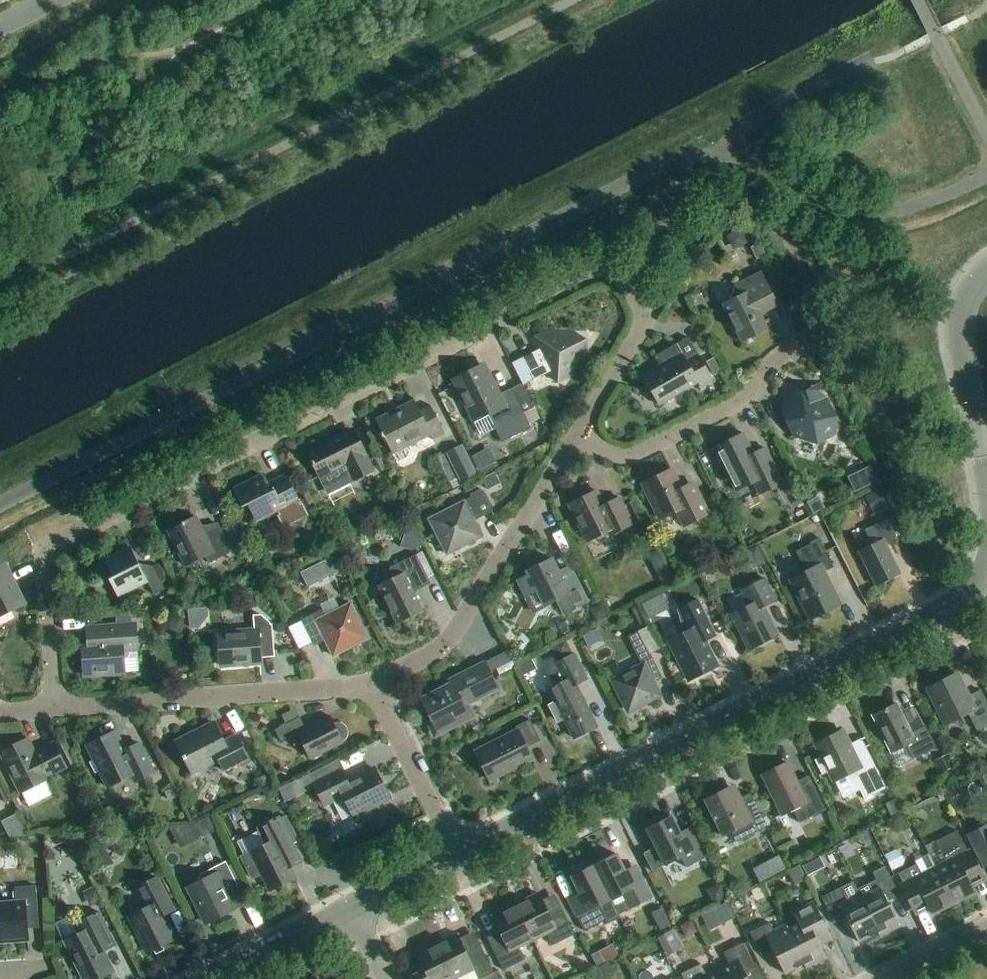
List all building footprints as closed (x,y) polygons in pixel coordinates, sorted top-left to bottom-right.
[(731,245),(738,247),(746,243),(740,230),(727,237),(731,245)] [(759,244),(750,248),(756,260),(765,256),(759,244)] [(723,304),(742,342),(767,330),(760,314),(778,305),(761,273),(735,286),(730,301),(723,304)] [(523,358),(534,381),(545,375),(572,376),(585,356),(573,331),(548,330),(534,353),(523,358)] [(654,357),(660,367),(642,377),(658,405),(697,383),(700,387),(712,380),(698,356),(687,362),(676,344),(654,357)] [(708,365),(715,376),(722,371),(716,361),(708,365)] [(530,401),(525,390),(522,384),(499,395),(485,367),(454,382),(473,419),(487,412),(502,443),(531,428),(523,413),(534,408),(530,401)] [(784,414),(795,435),(816,443),(833,434),(837,422),(825,398),(811,392),(805,394),(803,389),(785,398),(784,414)] [(433,441),(445,435),(430,405),(419,411),(413,398),(374,418),(382,433),(380,434),(382,438),(384,437),(397,463),(408,457),(410,452),(408,448),(431,436),(433,441)] [(374,471),(362,448),(353,429),(341,434),(307,452),(312,462),(311,462),(313,465),(318,475),(326,491),(352,478),(353,481),(374,471)] [(715,448),(736,491),(754,482),(760,494),(782,483),(770,458),(765,449),(754,455),(743,434),(715,448)] [(446,453),(460,482),(476,474),(462,445),(446,453)] [(853,474),(862,490),(878,481),(870,466),(853,474)] [(643,485),(660,519),(676,511),(684,526),(708,514),(696,491),(685,496),(671,470),(643,485)] [(256,522),(277,511),(285,526),(306,515),(286,475),(269,483),(264,473),(233,489),(243,507),(247,505),(256,522)] [(428,519),(446,555),(482,537),(474,521),(492,512),(481,490),(470,495),(471,498),(428,519)] [(887,505),(879,490),(865,497),(873,512),(887,505)] [(619,498),(604,506),(596,491),(569,504),(588,542),(608,532),(610,535),(632,524),(619,498)] [(818,497),(807,503),(813,514),(824,508),(818,497)] [(389,500),(386,512),(397,516),(401,504),(389,500)] [(165,523),(186,566),(205,556),(209,564),(232,552),(219,525),(203,533),(191,510),(165,523)] [(237,527),(230,514),(221,518),(227,532),(237,527)] [(423,545),(410,519),(405,532),(417,548),(423,545)] [(872,545),(860,551),(877,586),(899,575),(885,547),(897,541),(886,519),(864,530),(872,545)] [(721,540),(721,545),(727,552),(736,543),(727,534),(721,540)] [(796,552),(806,572),(790,580),(811,620),(840,605),(823,573),(834,568),(820,540),(796,552)] [(113,577),(109,579),(118,597),(148,582),(154,595),(165,590),(153,566),(143,572),(130,546),(104,559),(113,577)] [(765,562),(757,546),(746,552),(754,568),(765,562)] [(382,593),(397,625),(423,612),(415,596),(413,593),(415,588),(417,586),(418,587),(429,581),(416,555),(390,568),(382,593)] [(336,556),(325,561),(332,575),(343,569),(336,556)] [(518,580),(526,597),(537,591),(545,607),(558,600),(565,614),(587,603),(574,576),(563,582),(551,559),(545,562),(543,556),(530,563),(532,568),(527,571),(529,575),(518,580)] [(23,605),(3,565),(0,566),(0,617),(23,605)] [(667,567),(656,572),(664,588),(675,582),(667,567)] [(732,614),(750,650),(777,637),(762,607),(775,601),(764,579),(741,590),(749,606),(732,614)] [(669,641),(688,681),(717,667),(705,642),(716,636),(698,600),(678,610),(685,633),(669,641)] [(301,620),(312,643),(323,637),(333,657),(369,639),(351,603),(315,621),(312,615),(301,620)] [(608,616),(603,604),(591,609),(596,621),(608,616)] [(137,652),(137,643),(135,625),(132,625),(131,615),(116,615),(117,626),(94,628),(86,628),(87,643),(82,643),(84,676),(124,673),(139,672),(137,652)] [(219,650),(216,653),(217,662),(221,665),(221,666),(261,663),(260,653),(274,651),(272,624),(270,625),(270,623),(261,615),(252,616),(254,631),(218,634),(219,650)] [(285,624),(277,625),(277,633),(285,632),(285,624)] [(628,637),(640,662),(651,657),(639,631),(628,637)] [(565,641),(555,646),(560,656),(570,651),(565,641)] [(555,687),(547,691),(554,704),(550,706),(558,721),(563,719),(574,739),(597,727),(576,685),(587,679),(575,654),(555,664),(562,678),(553,682),(555,687)] [(449,680),(451,684),(421,699),(439,735),(475,717),(469,705),(498,689),(485,662),(449,680)] [(613,681),(628,711),(659,696),(644,665),(613,681)] [(946,725),(968,714),(977,731),(986,726),(986,703),(982,693),(969,699),(956,674),(928,688),(946,725)] [(911,734),(902,715),(896,704),(873,716),(891,753),(907,745),(914,759),(936,748),(926,726),(911,734)] [(275,730),(281,742),(298,733),(311,760),(343,744),(343,743),(345,742),(346,740),(347,739),(348,738),(348,736),(349,734),(349,733),(348,730),(348,729),(347,727),(345,725),(343,724),(341,723),(339,723),(338,723),(335,723),(333,724),(329,716),(305,728),(300,718),(275,730)] [(532,760),(526,749),(541,741),(530,720),(515,727),(517,731),(475,752),(490,781),(532,760)] [(176,744),(190,772),(217,759),(223,772),(249,759),(237,736),(225,742),(216,724),(176,744)] [(815,761),(822,775),(829,771),(834,781),(848,774),(856,792),(882,779),(870,755),(857,761),(842,731),(816,744),(822,757),(815,761)] [(93,760),(89,762),(95,774),(99,772),(107,787),(131,775),(134,782),(154,772),(140,744),(126,751),(116,732),(87,746),(93,760)] [(67,768),(54,742),(33,753),(26,739),(0,752),(0,755),(20,794),(49,779),(47,777),(67,768)] [(952,768),(945,756),(935,761),(941,774),(952,768)] [(762,776),(782,815),(793,809),(800,823),(826,810),(814,786),(802,792),(787,763),(762,776)] [(314,784),(324,804),(343,795),(353,816),(390,798),(375,769),(348,783),(342,770),(314,784)] [(262,790),(268,801),(279,795),(274,784),(262,790)] [(704,800),(722,836),(731,832),(736,843),(767,827),(750,793),(742,797),(736,784),(729,788),(704,800)] [(172,789),(165,792),(170,801),(177,797),(172,789)] [(954,796),(951,789),(943,793),(948,804),(953,802),(951,798),(954,796)] [(199,825),(203,834),(219,827),(214,817),(199,825)] [(705,858),(690,828),(679,833),(671,817),(647,829),(656,848),(644,854),(652,871),(681,857),(686,868),(705,858)] [(278,818),(257,828),(266,844),(241,857),(252,879),(262,874),(271,891),(295,879),(281,852),(293,846),(286,833),(293,830),(288,819),(281,823),(278,818)] [(968,835),(984,868),(986,867),(986,825),(968,835)] [(946,862),(935,868),(953,904),(975,893),(972,888),(986,881),(971,850),(967,852),(957,831),(936,842),(946,862)] [(106,850),(97,854),(103,864),(111,860),(106,850)] [(616,854),(594,865),(618,915),(652,898),(636,866),(624,871),(616,854)] [(786,869),(779,855),(772,859),(779,873),(786,869)] [(825,867),(820,858),(803,866),(808,875),(825,867)] [(188,888),(206,924),(235,909),(228,896),(230,893),(239,888),(226,862),(200,875),(198,879),(200,882),(188,888)] [(618,915),(594,865),(571,876),(580,894),(568,899),(572,906),(585,931),(605,921),(607,925),(620,918),(618,915)] [(953,904),(935,868),(922,874),(917,865),(909,868),(898,874),(903,884),(900,885),(916,916),(930,909),(932,914),(953,904)] [(799,866),(788,871),(796,886),(807,881),(799,866)] [(872,892),(861,898),(878,932),(878,933),(880,937),(900,927),(888,902),(900,896),(885,866),(872,873),(876,880),(868,884),(872,892)] [(163,917),(173,912),(157,878),(139,887),(149,907),(129,917),(147,953),(174,940),(163,917)] [(26,911),(38,910),(36,886),(15,888),(16,902),(0,903),(0,942),(28,940),(27,929),(26,911)] [(861,898),(859,893),(847,899),(841,888),(822,897),(835,923),(846,918),(858,942),(878,933),(878,932),(861,898)] [(85,895),(91,907),(102,901),(96,889),(85,895)] [(538,893),(515,905),(533,941),(547,934),(553,946),(575,935),(562,910),(550,916),(538,893)] [(799,924),(788,929),(787,929),(805,964),(804,964),(806,969),(827,958),(821,948),(833,941),(813,902),(793,912),(799,924)] [(734,918),(727,903),(712,911),(720,925),(734,918)] [(533,941),(515,905),(492,916),(503,940),(491,946),(503,971),(525,960),(519,948),(533,941)] [(83,978),(99,978),(114,971),(104,952),(116,946),(112,938),(99,913),(76,924),(80,933),(64,942),(83,978)] [(698,932),(691,920),(679,926),(686,938),(698,932)] [(787,929),(788,929),(786,925),(774,931),(770,923),(750,933),(761,955),(772,949),(785,974),(804,964),(805,964),(787,929)] [(658,938),(666,952),(681,944),(674,930),(658,938)] [(436,944),(454,978),(482,978),(494,973),(480,944),(465,952),(456,934),(436,944)] [(718,970),(722,978),(747,978),(743,970),(754,964),(743,943),(723,953),(729,964),(718,970)] [(436,944),(416,954),(420,962),(404,970),(409,978),(454,978),(436,944)] [(599,952),(591,956),(597,966),(604,962),(599,952)] [(718,970),(707,976),(701,964),(681,974),(684,978),(722,978),(718,970)]
